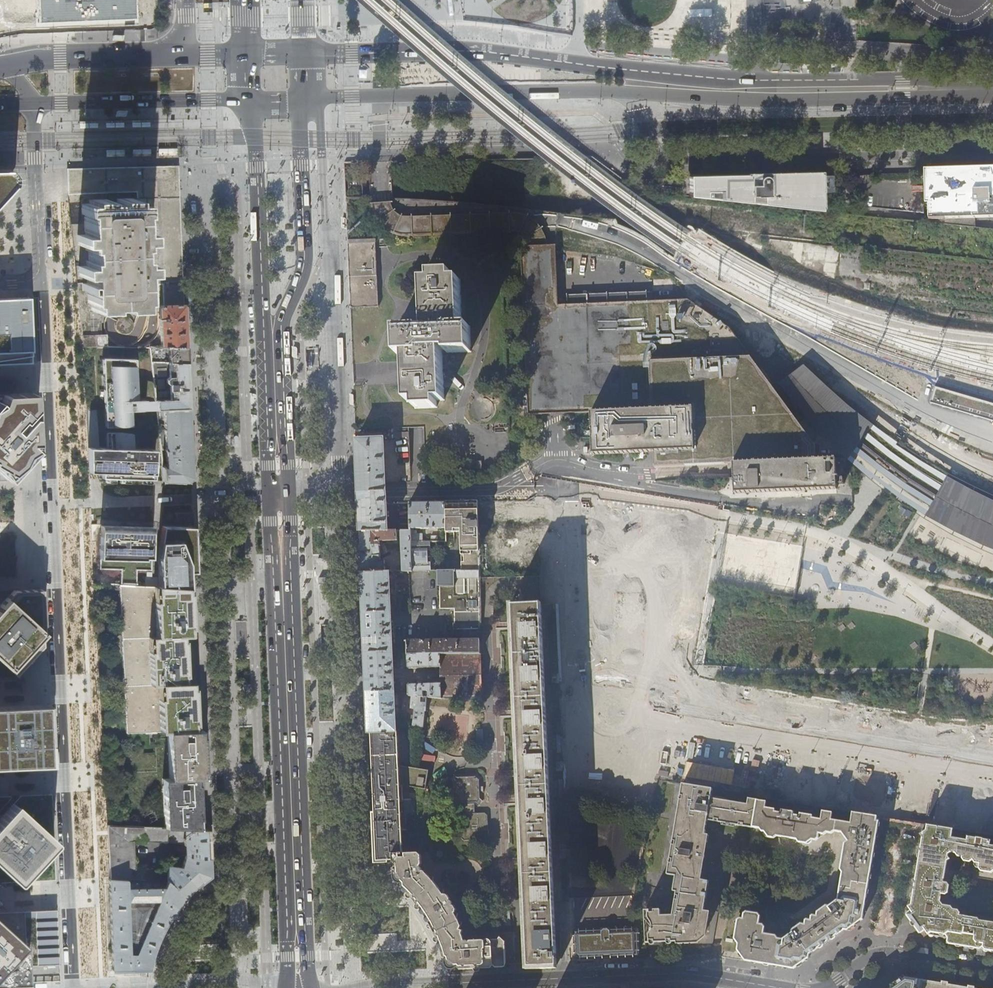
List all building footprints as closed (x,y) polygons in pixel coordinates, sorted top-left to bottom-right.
[(136,20),(135,0),(36,0),(37,24),(136,20)] [(716,8),(746,9),(746,0),(716,0),(716,8)] [(150,121),(131,121),(131,129),(151,129),(150,121)] [(138,192),(138,199),(179,197),(179,189),(179,182),(178,175),(178,166),(124,167),(67,168),(69,195),(138,192)] [(11,186),(7,170),(0,170),(0,199),(11,186)] [(925,218),(992,217),(992,170),(971,171),(924,172),(925,218)] [(817,211),(815,175),(686,178),(687,197),(817,211)] [(179,197),(138,199),(136,199),(136,198),(119,198),(119,202),(107,203),(107,199),(90,200),(90,204),(82,204),(82,214),(85,214),(85,235),(78,236),(78,245),(86,245),(86,251),(89,251),(89,261),(86,261),(87,266),(79,267),(80,277),(87,277),(87,283),(83,283),(77,283),(77,285),(83,345),(102,346),(107,346),(106,335),(102,335),(101,333),(101,329),(101,326),(101,323),(101,321),(102,319),(103,316),(97,315),(97,311),(111,310),(110,306),(116,306),(121,306),(122,309),(141,309),(140,301),(143,301),(143,286),(162,285),(163,292),(163,305),(183,304),(182,290),(182,288),(182,284),(181,251),(179,197)] [(349,273),(350,308),(379,307),(378,285),(376,240),(348,240),(349,273)] [(735,463),(736,494),(837,490),(836,458),(816,460),(816,445),(730,327),(687,300),(558,305),(556,246),(541,246),(520,247),(528,415),(542,414),(551,414),(562,414),(592,413),(594,455),(653,452),(654,466),(735,463)] [(414,401),(415,408),(436,407),(436,400),(444,399),(444,388),(442,350),(447,350),(447,352),(470,351),(470,347),(469,326),(467,326),(462,326),(460,292),(460,279),(452,279),(452,273),(430,274),(431,280),(423,281),(424,302),(425,331),(421,331),(421,328),(396,329),(398,355),(405,354),(405,363),(403,363),(403,372),(404,383),(406,383),(406,384),(407,401),(414,401)] [(11,366),(22,365),(34,365),(31,299),(0,300),(0,366),(11,366)] [(184,304),(183,304),(163,305),(159,308),(161,347),(186,348),(185,342),(185,326),(184,305),(184,304)] [(190,305),(184,305),(185,326),(185,342),(192,342),(190,305)] [(161,347),(150,347),(151,362),(186,362),(186,355),(186,348),(161,347)] [(140,360),(107,359),(106,428),(132,427),(132,412),(143,413),(145,412),(146,411),(147,410),(147,402),(139,401),(140,360)] [(187,379),(186,362),(151,362),(156,410),(188,408),(187,379)] [(992,495),(948,474),(921,458),(890,438),(863,418),(838,397),(801,363),(777,381),(809,422),(830,445),(852,465),(870,480),(890,496),(900,503),(915,513),(937,527),(954,537),(975,547),(992,555),(992,496),(992,495)] [(930,403),(992,421),(992,403),(935,387),(930,403)] [(0,401),(0,473),(9,481),(36,451),(34,411),(33,393),(14,394),(6,395),(0,401)] [(188,408),(156,410),(157,419),(164,418),(166,467),(162,467),(164,482),(187,482),(191,477),(190,440),(189,425),(188,408)] [(88,448),(98,449),(97,411),(86,410),(88,448)] [(393,428),(393,438),(408,437),(408,427),(393,428)] [(120,433),(106,433),(106,449),(98,449),(88,448),(89,473),(98,473),(97,479),(153,481),(154,451),(132,450),(132,435),(120,433)] [(356,440),(358,482),(385,482),(384,439),(356,440)] [(385,482),(358,482),(358,493),(358,502),(359,502),(386,502),(385,492),(385,482)] [(360,531),(387,531),(386,502),(359,502),(360,531)] [(410,502),(410,511),(410,528),(445,528),(445,532),(453,532),(453,528),(460,528),(460,540),(463,540),(463,562),(460,562),(461,570),(479,570),(478,530),(491,530),(491,505),(478,505),(478,502),(445,502),(410,502)] [(410,530),(410,528),(410,511),(398,511),(397,511),(397,531),(410,530)] [(121,568),(120,585),(136,586),(136,569),(151,569),(152,526),(100,525),(99,568),(121,568)] [(157,558),(159,587),(189,589),(188,574),(195,573),(194,538),(194,533),(193,528),(162,527),(157,558)] [(410,534),(410,530),(397,531),(387,531),(360,531),(362,571),(381,571),(380,553),(383,553),(383,550),(380,550),(380,541),(397,540),(397,536),(402,536),(402,571),(411,571),(431,570),(431,561),(428,561),(428,552),(431,552),(431,541),(423,541),(422,533),(410,534)] [(847,588),(833,587),(834,569),(835,567),(836,560),(829,559),(818,576),(820,551),(812,563),(804,557),(798,566),(796,594),(803,599),(809,600),(809,606),(882,611),(882,607),(887,600),(885,600),(861,584),(860,592),(852,591),(847,588)] [(454,622),(454,629),(480,628),(479,577),(479,570),(461,570),(445,571),(440,571),(440,610),(454,610),(455,622),(454,622)] [(389,571),(381,571),(362,571),(364,613),(390,611),(389,571)] [(191,635),(189,589),(159,587),(136,586),(120,585),(119,585),(126,734),(167,732),(169,779),(162,779),(165,828),(184,829),(200,829),(197,778),(204,778),(202,730),(195,730),(193,683),(186,683),(183,635),(191,635)] [(12,593),(0,607),(0,664),(16,679),(24,671),(44,649),(42,592),(12,593)] [(557,965),(541,605),(532,605),(513,606),(514,631),(512,631),(512,645),(515,645),(516,664),(513,665),(514,679),(516,679),(518,718),(516,718),(517,733),(519,733),(519,752),(517,752),(518,767),(520,767),(522,806),(520,806),(521,820),(523,820),(523,839),(522,839),(522,854),(524,854),(529,963),(529,966),(557,965)] [(390,611),(364,613),(365,654),(392,654),(390,611)] [(407,654),(481,653),(480,639),(406,640),(407,654)] [(482,701),(481,653),(407,654),(404,654),(404,667),(407,666),(409,668),(440,667),(440,682),(409,683),(407,685),(408,694),(411,695),(421,696),(421,691),(428,691),(428,697),(482,701)] [(393,693),(392,654),(365,654),(367,691),(393,693)] [(395,731),(393,693),(367,691),(369,732),(395,731)] [(426,696),(421,696),(411,695),(410,708),(413,708),(411,725),(423,726),(426,696)] [(15,767),(30,767),(49,766),(48,754),(47,707),(35,708),(27,708),(0,709),(0,768),(15,767)] [(397,730),(395,731),(369,732),(374,863),(387,863),(387,860),(392,860),(392,854),(400,854),(400,851),(405,850),(405,844),(400,844),(399,830),(406,829),(405,800),(403,800),(402,786),(426,789),(429,770),(398,766),(397,730)] [(100,777),(100,740),(84,740),(85,777),(100,777)] [(453,778),(454,806),(461,805),(463,839),(488,838),(487,813),(474,813),(474,802),(480,802),(479,777),(453,778)] [(867,868),(871,846),(875,821),(873,820),(873,816),(848,812),(846,823),(827,819),(829,812),(818,810),(817,819),(808,817),(808,815),(762,807),(763,798),(753,797),(753,800),(745,799),(744,805),(707,798),(708,789),(679,784),(664,875),(673,876),(670,892),(674,892),(670,915),(657,916),(657,910),(648,910),(650,942),(652,942),(661,942),(668,942),(683,941),(693,941),(699,935),(701,922),(703,916),(703,911),(700,911),(702,899),(702,894),(699,893),(701,886),(701,881),(697,880),(693,879),(695,871),(696,865),(694,865),(694,860),(698,860),(699,860),(700,859),(700,858),(700,857),(700,856),(700,854),(698,853),(696,853),(696,849),(698,849),(700,842),(701,834),(703,820),(756,829),(757,831),(764,832),(764,834),(779,837),(785,838),(788,839),(789,837),(799,839),(799,840),(803,841),(803,839),(811,840),(814,838),(815,834),(820,834),(823,832),(828,833),(831,831),(838,832),(840,836),(843,834),(845,838),(840,841),(835,868),(838,871),(833,898),(825,904),(822,904),(812,911),(812,914),(800,922),(797,922),(788,929),(788,932),(779,937),(774,937),(772,933),(760,931),(761,926),(759,923),(755,922),(757,915),(755,912),(743,910),(740,912),(739,917),(737,917),(733,919),(730,938),(734,938),(733,949),(735,952),(739,953),(739,957),(741,960),(753,962),(771,965),(783,967),(790,968),(792,966),(798,962),(805,957),(805,954),(840,930),(844,930),(858,919),(861,904),(867,868)] [(868,805),(879,807),(881,792),(870,791),(868,805)] [(20,796),(12,804),(0,817),(0,884),(14,883),(54,882),(52,843),(51,795),(20,796)] [(10,797),(0,797),(0,808),(10,797)] [(988,845),(989,841),(965,837),(965,840),(950,838),(951,829),(925,825),(924,831),(921,833),(918,851),(910,900),(909,905),(907,907),(910,912),(907,915),(919,932),(923,930),(927,935),(946,938),(946,942),(948,942),(966,945),(989,949),(992,949),(992,923),(977,920),(976,918),(970,917),(969,917),(962,915),(960,915),(959,915),(958,914),(958,913),(958,912),(957,911),(956,910),(954,910),(952,909),(950,908),(950,907),(949,906),(948,906),(946,906),(941,905),(939,902),(939,901),(940,895),(940,894),(939,894),(939,890),(941,890),(942,882),(946,861),(948,860),(946,857),(946,855),(949,853),(949,850),(951,849),(952,849),(954,849),(954,850),(954,851),(954,854),(956,856),(960,857),(960,858),(960,859),(971,860),(972,863),(975,863),(977,863),(977,864),(977,868),(977,870),(979,872),(981,873),(983,873),(990,874),(992,872),(992,846),(988,845)] [(184,838),(184,829),(165,828),(107,826),(107,829),(110,879),(126,880),(167,882),(167,870),(145,870),(135,869),(133,842),(143,842),(143,839),(165,840),(165,843),(183,845),(183,838),(184,838)] [(200,829),(184,829),(184,838),(183,838),(183,845),(185,845),(185,855),(185,857),(209,858),(207,829),(200,829)] [(414,900),(419,905),(427,917),(433,928),(437,936),(444,957),(449,959),(448,960),(447,961),(447,963),(447,964),(448,965),(449,966),(450,967),(451,967),(453,967),(454,967),(455,966),(456,965),(459,969),(503,967),(506,964),(505,941),(503,939),(491,939),(490,940),(488,939),(486,940),(485,941),(484,939),(470,940),(469,942),(467,940),(466,940),(465,940),(462,933),(463,930),(460,928),(462,925),(456,911),(457,908),(454,904),(452,904),(453,903),(453,901),(452,901),(452,900),(452,899),(450,899),(450,897),(448,893),(444,893),(426,870),(424,870),(423,868),(422,868),(421,868),(420,868),(421,865),(421,856),(418,853),(404,853),(404,857),(400,857),(400,854),(392,854),(392,860),(392,862),(394,864),(394,867),(392,869),(396,872),(394,874),(394,875),(394,878),(396,880),(397,880),(399,880),(400,880),(401,880),(401,886),(406,890),(409,894),(414,900)] [(209,858),(185,857),(182,868),(169,867),(169,866),(168,866),(167,870),(167,882),(181,883),(175,888),(184,896),(192,889),(200,882),(200,883),(209,876),(209,858)] [(175,888),(167,882),(126,880),(110,879),(109,879),(112,971),(145,970),(149,970),(151,962),(154,952),(157,942),(162,932),(166,925),(167,922),(169,919),(172,914),(173,913),(179,905),(185,898),(184,896),(175,888)] [(946,893),(947,886),(945,883),(942,882),(941,890),(939,890),(939,894),(940,894),(940,895),(944,895),(946,893)] [(0,914),(0,985),(56,983),(54,913),(0,914)] [(635,952),(635,933),(633,932),(578,934),(577,936),(578,955),(579,956),(591,956),(603,955),(603,953),(611,953),(611,955),(623,954),(634,954),(635,952)] [(971,987),(953,985),(928,981),(905,977),(890,987),(972,987),(971,987)]
